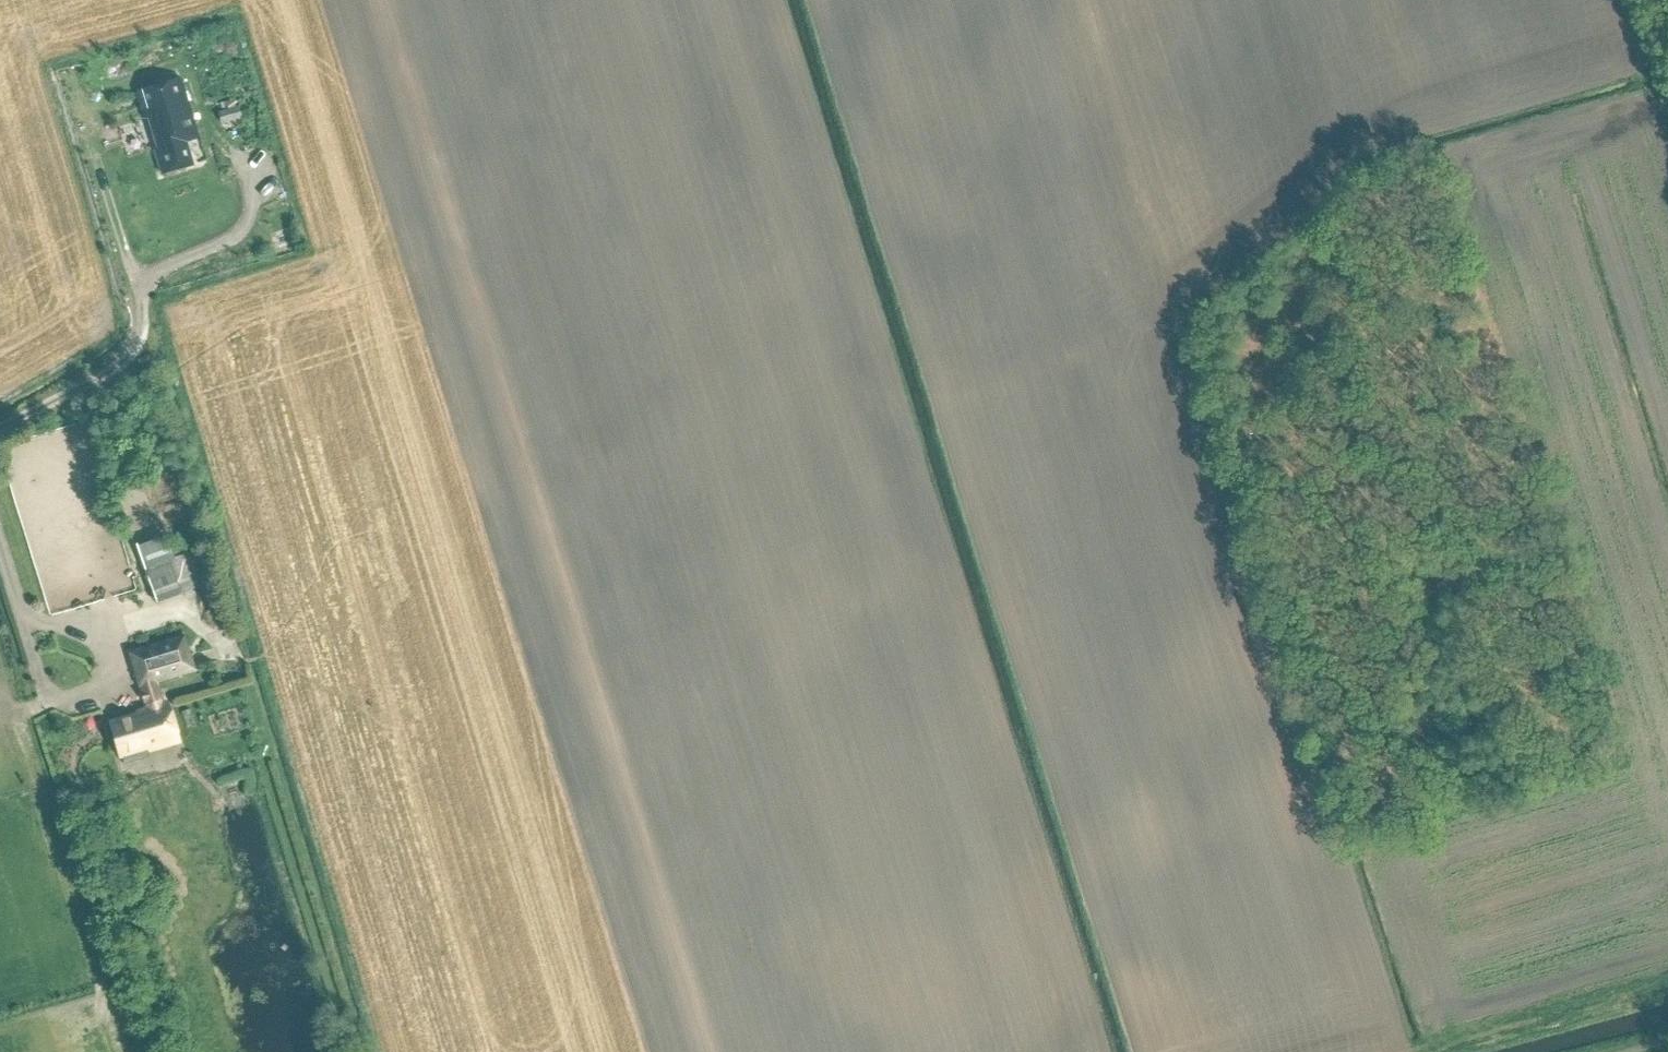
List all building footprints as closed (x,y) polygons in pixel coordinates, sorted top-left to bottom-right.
[(185,141),(198,137),(180,77),(136,90),(161,174),(192,164),(185,141)] [(221,123),(240,117),(237,106),(218,112),(221,123)] [(179,591),(161,540),(137,549),(156,599),(179,591)] [(109,719),(118,750),(120,758),(183,739),(170,700),(164,701),(158,682),(197,670),(185,633),(129,651),(146,706),(134,709),(135,711),(109,719)] [(242,795),(256,791),(249,769),(236,772),(242,795)]
